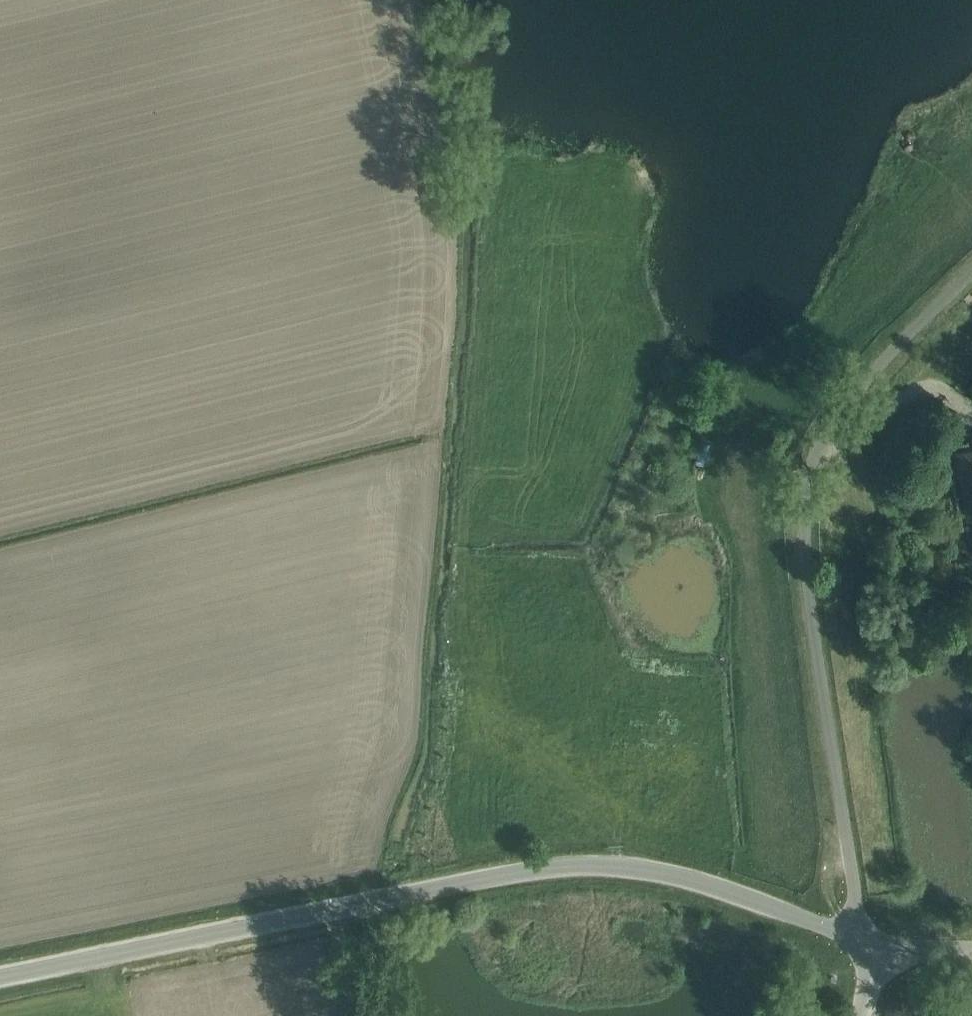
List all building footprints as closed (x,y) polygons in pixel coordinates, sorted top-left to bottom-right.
[(956,451),(969,518),(971,517),(971,448),(956,451)]
